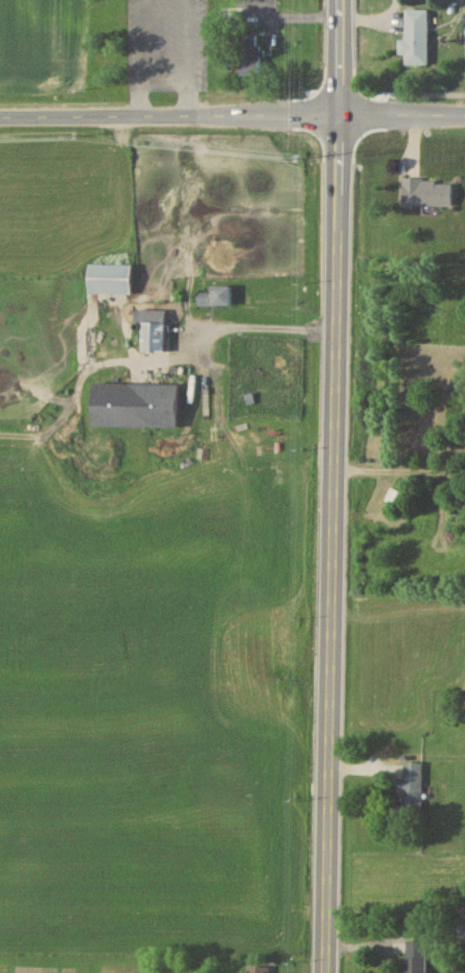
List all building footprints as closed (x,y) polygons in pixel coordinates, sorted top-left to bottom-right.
[(398,40),(398,55),(404,55),(404,65),(427,65),(427,10),(405,10),(405,40),(398,40)] [(259,75),(259,35),(242,35),(242,75),(259,75)] [(402,206),(452,206),(452,180),(402,180),(402,206)] [(88,294),(131,294),(131,264),(88,264),(88,294)] [(230,288),(196,288),(196,307),(230,307),(230,288)] [(166,353),(166,311),(139,311),(139,353),(166,353)] [(177,428),(177,385),(92,383),(92,427),(177,428)] [(395,504),(399,492),(390,489),(386,501),(395,504)] [(399,777),(399,811),(422,811),(422,762),(404,762),(404,777),(399,777)] [(427,939),(406,939),(406,972),(427,972),(427,939)] [(248,965),(248,972),(270,972),(270,965),(248,965)]
